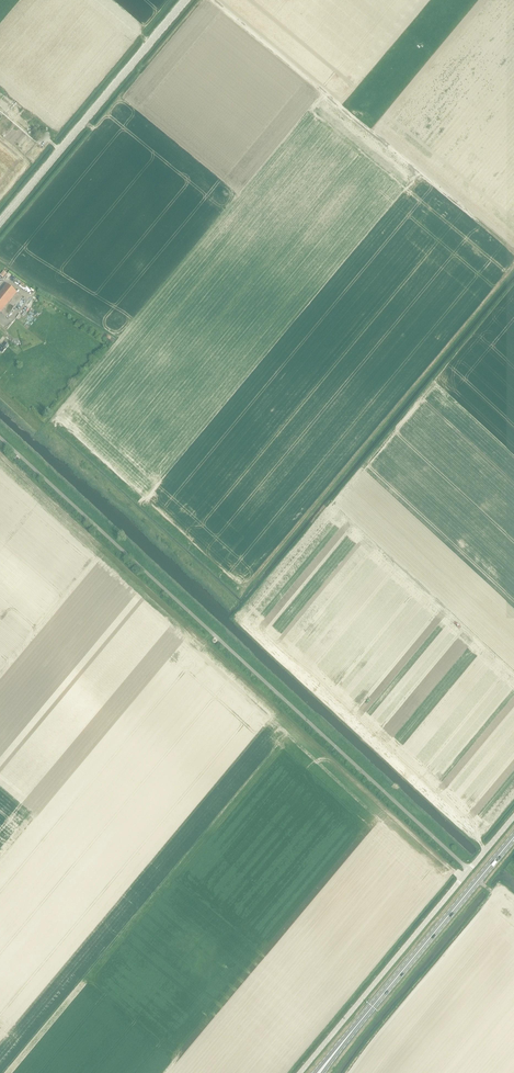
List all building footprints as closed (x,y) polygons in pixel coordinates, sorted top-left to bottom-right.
[(0,292),(0,313),(6,317),(22,297),(6,285),(0,292)] [(9,344),(6,342),(2,347),(0,345),(0,351),(2,353),(9,344)]
